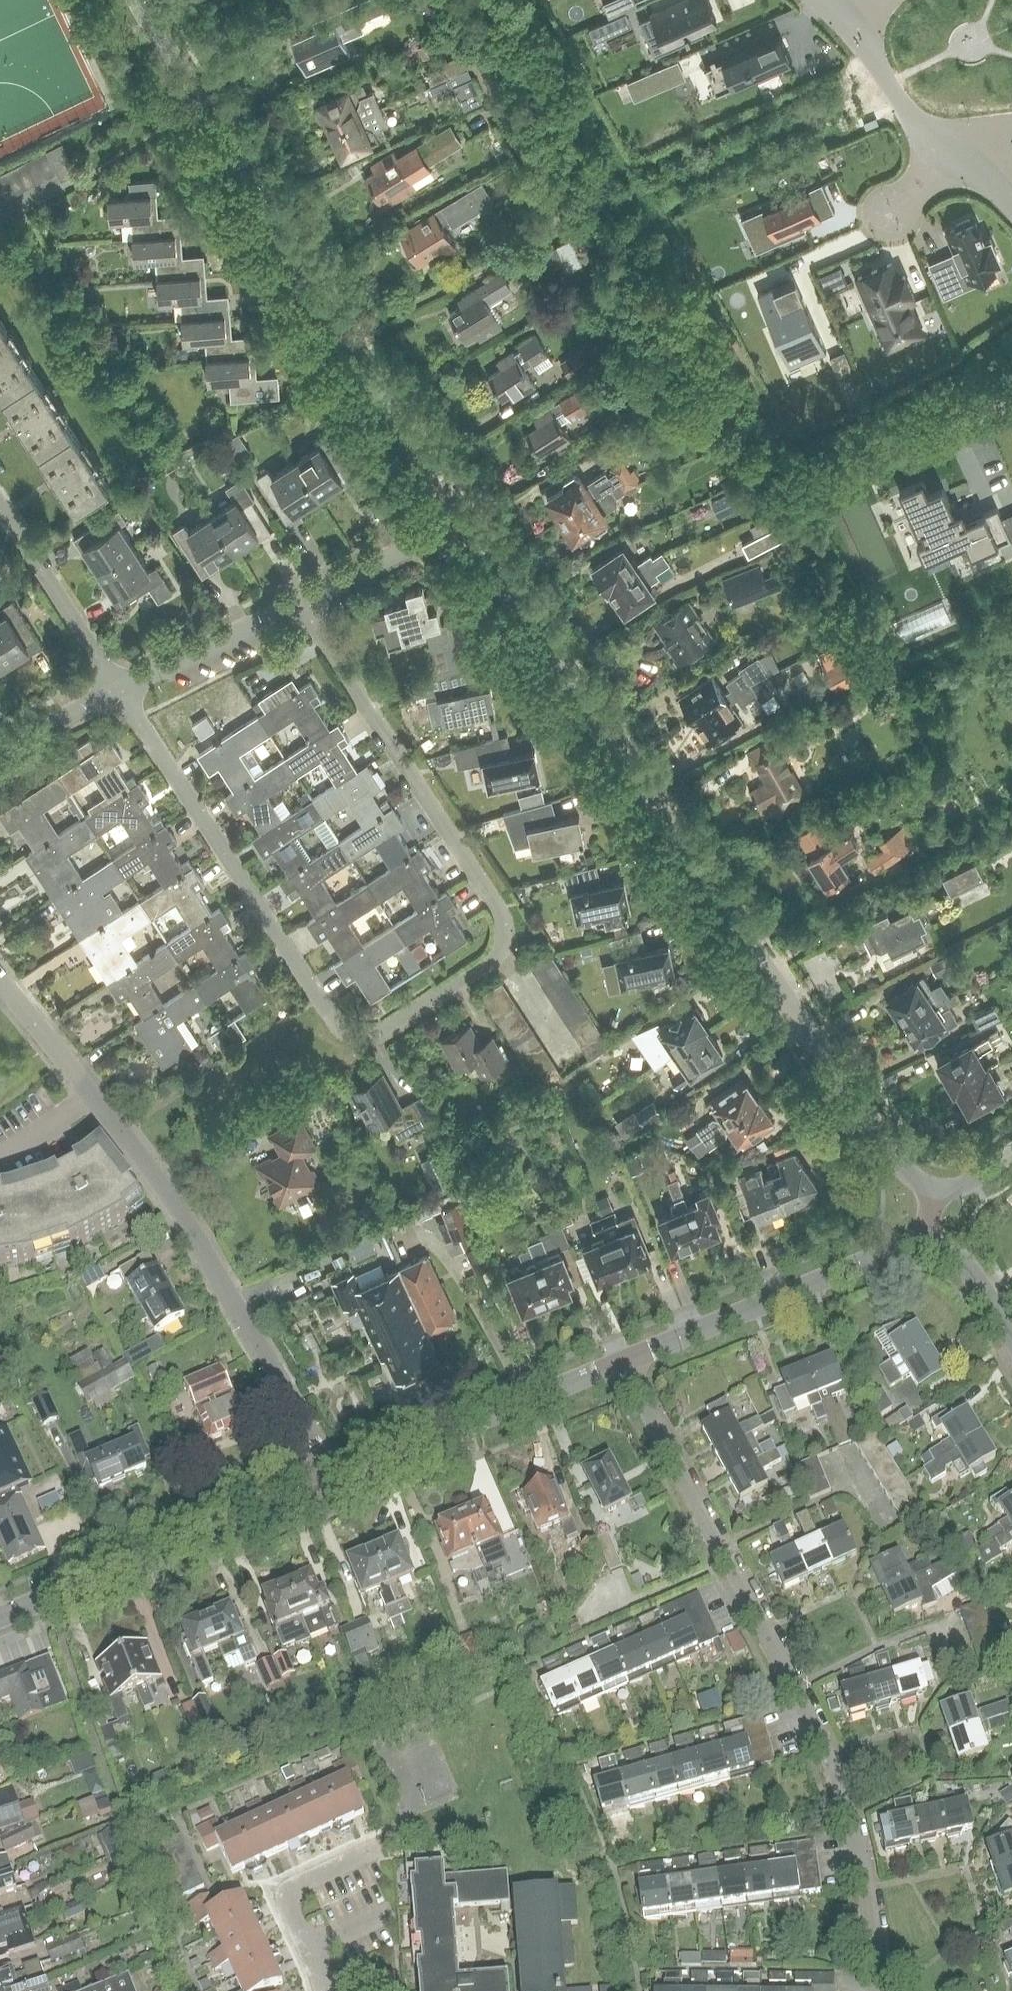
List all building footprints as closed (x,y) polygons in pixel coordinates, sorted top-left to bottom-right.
[(312,60),(316,69),(326,64),(349,55),(339,31),(393,8),(389,0),(362,0),(322,17),(325,26),(292,40),(303,64),(312,60)] [(432,0),(412,0),(417,9),(432,0)] [(614,14),(628,8),(627,4),(636,0),(608,0),(614,14)] [(651,14),(652,17),(639,22),(644,33),(657,28),(664,43),(687,33),(688,35),(691,33),(691,31),(716,20),(707,0),(684,0),(651,14)] [(595,43),(616,33),(610,20),(589,29),(595,43)] [(703,72),(720,65),(731,89),(790,63),(778,37),(703,70),(703,72)] [(436,40),(418,48),(423,59),(441,51),(436,40)] [(428,75),(432,85),(470,67),(465,54),(443,62),(446,68),(428,75)] [(483,100),(470,67),(432,85),(428,87),(431,96),(457,86),(465,108),(483,100)] [(657,70),(640,78),(646,91),(663,83),(657,70)] [(321,104),(332,130),(380,108),(373,92),(368,95),(363,85),(321,104)] [(387,124),(380,108),(332,130),(343,155),(386,137),(382,127),(387,124)] [(377,162),(381,168),(366,178),(384,207),(415,188),(412,181),(431,169),(429,165),(462,145),(450,125),(397,157),(394,152),(377,162)] [(530,136),(536,147),(545,142),(539,131),(530,136)] [(14,195),(3,174),(0,176),(0,196),(3,201),(14,195)] [(130,182),(131,197),(108,199),(110,221),(132,219),(133,239),(176,236),(181,235),(180,220),(153,223),(151,195),(157,195),(156,180),(130,182)] [(792,197),(741,219),(750,240),(759,236),(763,244),(803,227),(804,230),(801,231),(801,233),(806,231),(804,226),(822,218),(835,213),(822,183),(809,189),(792,197)] [(481,209),(469,191),(400,234),(419,264),(433,255),(437,258),(456,247),(441,223),(450,218),(454,226),(481,209)] [(968,281),(995,269),(993,265),(1000,262),(990,240),(984,243),(980,234),(983,233),(980,226),(977,228),(974,221),(970,223),(969,219),(956,225),(957,228),(947,233),(956,255),(937,264),(946,285),(966,277),(968,281)] [(156,259),(158,279),(200,276),(205,276),(204,261),(178,263),(176,236),(133,239),(135,261),(156,259)] [(541,254),(554,279),(583,264),(571,239),(541,254)] [(891,263),(858,278),(883,336),(889,349),(920,335),(922,334),(909,304),(915,301),(908,284),(901,287),(891,263)] [(840,268),(820,277),(827,293),(847,284),(840,268)] [(464,305),(450,314),(467,342),(477,335),(481,341),(501,328),(487,305),(510,290),(500,275),(461,299),(464,305)] [(200,276),(158,279),(159,302),(180,300),(182,320),(225,317),(230,317),(229,301),(202,303),(200,276)] [(798,299),(789,280),(758,294),(772,326),(778,324),(785,341),(780,343),(790,367),(827,351),(803,297),(798,299)] [(204,340),(206,360),(249,357),(254,357),(253,341),(227,343),(225,317),(182,320),(183,342),(204,340)] [(3,395),(34,374),(0,322),(0,390),(3,395)] [(520,344),(522,349),(515,354),(513,352),(497,362),(501,369),(488,377),(502,400),(512,393),(515,398),(535,385),(524,369),(531,364),(550,353),(538,333),(520,344)] [(581,350),(563,363),(573,377),(591,364),(581,350)] [(249,357),(206,360),(207,382),(229,381),(230,402),(279,398),(278,382),(251,384),(249,357)] [(25,429),(40,452),(72,431),(34,374),(3,395),(19,419),(14,423),(20,432),(25,429)] [(538,425),(524,434),(539,456),(549,449),(552,455),(572,442),(561,425),(597,405),(585,386),(561,400),(555,404),(553,401),(541,409),(543,412),(534,419),(538,425)] [(108,487),(72,431),(40,452),(56,476),(51,480),(57,489),(62,485),(77,508),(108,487)] [(296,462),(319,498),(353,476),(326,433),(314,440),(319,447),(296,462)] [(176,460),(197,451),(195,446),(174,454),(176,460)] [(611,489),(620,483),(624,490),(637,482),(622,459),(611,466),(614,470),(607,475),(605,471),(583,485),(580,479),(578,480),(573,477),(563,483),(564,489),(548,499),(561,520),(610,489),(611,489)] [(285,521),(319,498),(296,462),(273,477),(268,470),(257,478),(285,521)] [(254,500),(241,479),(226,488),(235,501),(212,516),(236,552),(270,530),(252,502),(254,500)] [(1011,539),(997,508),(961,524),(952,506),(954,505),(954,503),(950,504),(943,487),(928,493),(923,481),(899,492),(918,534),(922,532),(926,540),(917,544),(925,562),(934,558),(935,561),(961,550),(965,559),(1011,539)] [(611,489),(610,489),(561,520),(573,540),(590,530),(596,534),(606,528),(604,521),(601,516),(617,507),(617,499),(627,493),(624,490),(620,483),(611,489)] [(721,517),(738,510),(732,493),(714,500),(721,517)] [(76,538),(98,572),(135,548),(120,526),(126,522),(119,510),(76,538)] [(214,566),(236,552),(212,516),(189,531),(185,524),(173,532),(202,577),(216,569),(214,566)] [(758,535),(743,542),(750,555),(782,539),(771,516),(753,525),(758,535)] [(135,548),(98,572),(121,606),(150,587),(159,601),(173,592),(156,567),(150,571),(135,548)] [(607,591),(610,589),(662,555),(661,553),(653,558),(651,556),(638,565),(634,559),(631,561),(623,548),(592,569),(607,591)] [(626,613),(653,594),(648,586),(660,579),(656,572),(668,564),(662,555),(610,589),(626,613)] [(762,562),(723,577),(734,605),(783,586),(777,571),(767,575),(762,562)] [(426,630),(438,677),(462,670),(450,623),(441,625),(437,610),(429,613),(423,589),(390,598),(392,607),(386,609),(388,616),(372,620),(376,637),(384,634),(389,654),(413,647),(410,635),(426,630)] [(5,666),(39,645),(12,602),(1,609),(5,616),(0,620),(0,658),(5,666)] [(689,602),(656,624),(669,643),(666,645),(679,664),(714,640),(689,602)] [(817,653),(840,695),(864,681),(841,640),(817,653)] [(689,720),(691,723),(749,684),(763,677),(768,675),(757,659),(739,669),(741,673),(726,684),(731,691),(723,696),(710,678),(691,691),(689,689),(680,695),(681,697),(679,699),(692,718),(689,720)] [(462,670),(438,677),(431,679),(403,687),(407,701),(437,692),(445,723),(496,710),(489,685),(468,691),(462,670)] [(293,718),(309,742),(330,729),(314,705),(321,700),(309,682),(300,688),(292,676),(259,697),(267,709),(257,715),(269,733),(293,718)] [(749,684),(691,723),(693,725),(696,723),(701,731),(698,733),(704,742),(707,740),(708,743),(740,721),(728,704),(736,698),(740,705),(756,694),(761,702),(774,693),(763,677),(749,684)] [(493,713),(487,714),(493,739),(500,738),(493,713)] [(269,733),(257,715),(198,753),(209,772),(217,766),(233,791),(254,777),(238,753),(269,733)] [(206,717),(193,725),(201,738),(214,730),(206,717)] [(309,742),(285,758),(296,776),(320,760),(336,784),(357,770),(341,746),(348,741),(338,724),(330,729),(309,742)] [(493,739),(454,750),(459,769),(483,763),(489,788),(540,777),(534,750),(512,755),(508,736),(500,738),(493,739)] [(789,761),(776,738),(749,752),(767,784),(750,793),(759,810),(776,800),(780,807),(803,795),(786,763),(789,761)] [(92,776),(108,801),(129,786),(126,780),(114,762),(121,758),(109,740),(102,744),(95,749),(84,756),(57,773),(69,792),(92,776)] [(90,740),(78,747),(84,756),(95,749),(90,740)] [(265,796),(296,776),(285,758),(254,777),(233,791),(225,796),(237,814),(245,809),(261,833),(281,820),(265,796)] [(348,802),(363,826),(384,813),(368,788),(376,783),(364,766),(357,770),(336,784),(312,800),(324,818),(348,802)] [(33,849),(53,836),(37,812),(69,792),(57,773),(0,810),(0,813),(11,830),(18,825),(33,849)] [(133,776),(126,780),(129,786),(137,782),(133,776)] [(137,782),(129,786),(108,801),(85,816),(97,834),(120,819),(136,843),(157,829),(154,824),(142,805),(149,800),(137,782)] [(272,852),(288,876),(308,862),(292,838),(324,818),(312,800),(306,791),(297,798),(302,806),(281,820),(261,833),(253,838),(264,856),(272,852)] [(541,791),(534,793),(537,804),(544,802),(541,791)] [(584,843),(578,818),(555,823),(550,802),(521,809),(504,814),(516,850),(532,844),(534,855),(584,843)] [(375,845),(390,868),(411,855),(396,831),(403,826),(391,808),(384,813),(363,826),(339,842),(351,860),(375,845)] [(26,854),(53,897),(81,879),(65,855),(97,834),(85,816),(53,836),(33,849),(26,854)] [(161,819),(154,824),(157,829),(164,824),(161,819)] [(148,861),(164,886),(184,872),(181,866),(168,847),(176,843),(164,824),(157,829),(136,843),(112,859),(124,876),(148,861)] [(832,846),(818,824),(798,836),(812,858),(809,860),(828,889),(849,875),(840,860),(858,848),(849,834),(832,846)] [(886,850),(870,860),(878,872),(916,846),(903,828),(882,843),(886,850)] [(299,894),(314,917),(334,904),(320,881),(351,860),(339,842),(308,862),(288,876),(280,881),(292,899),(299,894)] [(403,887),(418,910),(438,897),(423,873),(431,868),(419,850),(411,855),(390,868),(366,884),(378,903),(403,887)] [(979,857),(946,873),(958,899),(992,883),(979,857)] [(73,910),(89,934),(108,922),(92,897),(124,876),(112,859),(81,879),(53,897),(65,915),(73,910)] [(188,861),(181,866),(184,872),(192,867),(188,861)] [(192,867),(184,872),(164,886),(140,901),(151,919),(175,903),(191,927),(211,914),(195,890),(203,885),(192,867)] [(597,867),(566,875),(569,888),(571,888),(578,920),(603,914),(607,929),(629,924),(626,909),(629,909),(624,882),(602,887),(597,867)] [(327,936),(342,960),(362,947),(347,923),(378,903),(366,884),(334,904),(314,917),(307,922),(319,942),(327,936)] [(446,892),(438,897),(418,910),(394,926),(405,945),(430,929),(446,953),(466,940),(450,916),(458,911),(446,892)] [(907,900),(861,923),(867,935),(862,938),(869,953),(891,942),(897,955),(926,941),(920,928),(926,926),(918,910),(913,913),(907,900)] [(120,939),(151,919),(140,901),(108,922),(89,934),(81,939),(92,957),(100,952),(116,976),(136,963),(120,939)] [(202,946),(218,970),(239,956),(223,932),(231,927),(219,909),(211,914),(191,927),(167,943),(179,961),(202,946)] [(374,965),(405,945),(394,926),(362,947),(342,960),(335,965),(346,983),(354,978),(370,1002),(390,989),(374,965)] [(642,932),(609,941),(612,954),(615,954),(622,985),(674,974),(668,948),(646,953),(642,932)] [(128,994),(144,1018),(163,1006),(147,982),(179,961),(167,943),(136,963),(116,976),(107,981),(119,1000),(128,994)] [(247,951),(239,956),(218,970),(194,985),(206,1004),(230,988),(246,1011),(266,998),(251,974),(258,969),(247,951)] [(549,954),(529,967),(535,976),(556,963),(549,954)] [(952,954),(933,964),(939,976),(958,966),(952,954)] [(418,961),(407,968),(411,974),(422,967),(418,961)] [(542,986),(562,973),(556,963),(535,976),(542,986)] [(428,964),(423,968),(428,975),(434,972),(428,964)] [(549,997),(568,984),(562,973),(542,986),(549,997)] [(931,988),(923,977),(884,1003),(900,1027),(932,1006),(924,993),(931,988)] [(501,984),(482,997),(488,1007),(508,994),(501,984)] [(568,984),(549,997),(555,1006),(574,994),(568,984)] [(183,1019),(206,1004),(194,985),(163,1006),(144,1018),(136,1024),(163,1065),(198,1043),(183,1019)] [(508,994),(488,1007),(494,1016),(514,1004),(508,994)] [(574,994),(555,1006),(561,1016),(581,1004),(574,994)] [(957,994),(932,1006),(900,1027),(916,1051),(948,1030),(947,1029),(957,1022),(948,1008),(961,1002),(957,994)] [(684,1005),(680,999),(658,1013),(663,1020),(684,1005)] [(514,1004),(494,1016),(501,1026),(521,1014),(514,1004)] [(581,1004),(561,1016),(567,1026),(587,1013),(581,1004)] [(996,1006),(973,1018),(979,1030),(1002,1018),(996,1006)] [(655,1067),(675,1053),(706,1033),(707,1032),(692,1009),(662,1029),(659,1022),(632,1034),(655,1067)] [(587,1013),(567,1026),(573,1037),(594,1023),(587,1013)] [(521,1014),(501,1026),(507,1036),(526,1023),(521,1014)] [(507,1036),(514,1047),(533,1034),(526,1023),(507,1036)] [(594,1023),(573,1037),(580,1047),(600,1034),(594,1023)] [(480,1044),(469,1026),(441,1041),(457,1070),(474,1061),(483,1077),(507,1064),(493,1037),(480,1044)] [(234,1048),(222,1028),(212,1034),(224,1054),(234,1048)] [(240,1028),(230,1035),(235,1043),(245,1037),(240,1028)] [(1000,1030),(990,1036),(996,1045),(1006,1039),(1000,1030)] [(706,1033),(675,1053),(685,1068),(670,1078),(677,1088),(692,1078),(693,1079),(704,1071),(702,1069),(722,1055),(706,1033)] [(520,1057),(539,1044),(533,1034),(514,1047),(520,1057)] [(949,1087),(951,1087),(952,1088),(984,1071),(974,1054),(978,1052),(980,1052),(993,1046),(988,1037),(939,1064),(946,1076),(944,1078),(949,1087)] [(526,1067),(546,1054),(539,1044),(520,1057),(526,1067)] [(546,1054),(526,1067),(533,1077),(552,1064),(546,1054)] [(552,1064),(533,1077),(543,1092),(562,1080),(552,1064)] [(987,1070),(984,1071),(952,1088),(955,1093),(958,1091),(970,1112),(1001,1095),(987,1070)] [(399,1109),(380,1075),(352,1090),(373,1128),(387,1121),(398,1141),(427,1125),(414,1101),(399,1109)] [(758,1103),(742,1081),(712,1101),(725,1119),(720,1122),(712,1120),(707,1124),(713,1133),(758,1103)] [(661,1111),(653,1100),(635,1113),(643,1124),(661,1111)] [(759,1102),(758,1103),(713,1133),(720,1142),(725,1139),(726,1130),(730,1127),(742,1145),(774,1124),(759,1102)] [(458,1109),(458,1119),(467,1119),(468,1110),(458,1109)] [(279,1153),(255,1166),(261,1176),(264,1177),(274,1195),(273,1198),(279,1208),(293,1200),(295,1196),(302,1192),(306,1193),(321,1185),(313,1171),(308,1169),(301,1156),(316,1149),(299,1119),(268,1136),(270,1141),(272,1141),(279,1153)] [(519,1121),(508,1125),(511,1131),(521,1127),(519,1121)] [(702,1140),(709,1150),(720,1143),(707,1124),(696,1131),(697,1133),(702,1140)] [(697,1133),(689,1139),(694,1146),(702,1140),(697,1133)] [(699,1156),(709,1150),(702,1140),(694,1146),(693,1147),(699,1156)] [(35,1261),(70,1250),(127,1219),(143,1207),(101,1154),(85,1167),(51,1185),(12,1198),(0,1200),(0,1267),(35,1261)] [(437,1154),(421,1160),(436,1194),(452,1188),(437,1154)] [(644,1169),(638,1154),(626,1159),(632,1174),(644,1169)] [(773,1177),(786,1206),(809,1196),(816,1185),(796,1155),(779,1162),(784,1173),(773,1177)] [(760,1216),(786,1206),(773,1177),(766,1180),(761,1169),(741,1177),(750,1200),(753,1199),(760,1216)] [(677,1180),(668,1184),(673,1197),(683,1193),(677,1180)] [(689,1208),(701,1239),(702,1242),(712,1238),(711,1235),(716,1234),(711,1221),(720,1217),(709,1191),(698,1196),(701,1203),(689,1208)] [(683,1193),(673,1197),(676,1204),(671,1206),(674,1214),(660,1220),(672,1251),(683,1247),(683,1246),(701,1239),(689,1208),(683,1193)] [(596,1201),(602,1217),(606,1226),(619,1221),(615,1211),(608,1196),(596,1201)] [(475,1232),(462,1199),(443,1207),(455,1239),(458,1238),(472,1233),(475,1232)] [(541,1236),(542,1237),(527,1243),(528,1246),(537,1267),(536,1267),(550,1300),(570,1292),(566,1283),(571,1281),(559,1250),(570,1246),(562,1226),(554,1207),(541,1213),(549,1232),(541,1236)] [(619,1221),(606,1226),(611,1237),(624,1271),(651,1260),(632,1216),(619,1221)] [(602,1217),(591,1221),(595,1231),(606,1226),(602,1217)] [(597,1243),(585,1248),(599,1284),(625,1273),(624,1271),(611,1237),(606,1226),(595,1231),(593,1232),(597,1243)] [(477,1275),(490,1268),(478,1245),(472,1233),(458,1238),(465,1252),(477,1275)] [(524,1311),(550,1300),(536,1267),(537,1267),(528,1246),(523,1248),(524,1251),(518,1253),(522,1262),(529,1264),(508,1273),(511,1280),(508,1281),(513,1292),(515,1291),(524,1311)] [(172,1294),(148,1252),(137,1258),(137,1260),(119,1270),(142,1311),(172,1294)] [(342,1255),(332,1260),(337,1269),(346,1265),(342,1255)] [(427,1257),(399,1270),(427,1333),(456,1320),(427,1257)] [(80,1277),(87,1289),(106,1279),(99,1266),(80,1277)] [(360,1288),(354,1273),(333,1283),(345,1310),(354,1305),(372,1344),(375,1343),(383,1360),(386,1359),(397,1382),(441,1362),(427,1333),(399,1270),(360,1288)] [(185,1316),(172,1294),(142,1311),(155,1334),(185,1316)] [(905,1367),(931,1351),(917,1328),(907,1335),(901,1325),(885,1335),(899,1357),(878,1370),(889,1389),(902,1381),(896,1372),(905,1367)] [(142,1345),(122,1356),(129,1368),(149,1357),(142,1345)] [(86,1352),(68,1362),(76,1375),(72,1378),(87,1405),(93,1402),(96,1409),(117,1398),(113,1392),(133,1381),(124,1364),(114,1370),(103,1351),(90,1358),(86,1352)] [(945,1374),(931,1351),(905,1367),(919,1390),(945,1374)] [(807,1369),(827,1419),(839,1448),(853,1443),(839,1407),(836,1409),(832,1400),(846,1394),(832,1359),(807,1369)] [(161,1376),(156,1365),(148,1369),(152,1380),(161,1376)] [(817,1423),(827,1419),(807,1369),(781,1379),(786,1390),(774,1394),(784,1418),(794,1414),(791,1406),(807,1400),(817,1423)] [(247,1427),(221,1370),(185,1386),(210,1443),(232,1433),(234,1437),(246,1432),(245,1428),(247,1427)] [(57,1419),(45,1396),(33,1402),(44,1425),(57,1419)] [(713,1425),(702,1431),(715,1455),(750,1436),(763,1429),(758,1420),(738,1431),(730,1417),(734,1415),(726,1400),(706,1411),(713,1425)] [(773,1412),(758,1420),(763,1429),(777,1422),(773,1412)] [(935,1465),(982,1437),(967,1412),(951,1422),(946,1414),(931,1423),(936,1432),(941,1429),(949,1442),(928,1454),(935,1465)] [(898,1416),(874,1431),(880,1440),(904,1425),(898,1416)] [(919,1417),(909,1424),(915,1434),(926,1427),(919,1417)] [(16,1499),(13,1492),(32,1483),(7,1428),(0,1431),(0,1543),(11,1567),(44,1552),(19,1497),(16,1499)] [(133,1442),(114,1451),(126,1479),(145,1471),(142,1462),(150,1458),(137,1428),(129,1432),(133,1442)] [(98,1491),(126,1479),(114,1451),(92,1460),(82,1435),(69,1440),(74,1454),(87,1485),(94,1482),(98,1491)] [(757,1450),(750,1436),(715,1455),(727,1479),(755,1464),(763,1460),(776,1453),(771,1443),(757,1450)] [(995,1458),(982,1437),(935,1465),(926,1470),(934,1483),(950,1473),(948,1469),(955,1465),(963,1478),(971,1473),(975,1479),(986,1472),(982,1466),(995,1458)] [(776,1453),(763,1460),(755,1464),(727,1479),(739,1502),(767,1487),(760,1473),(781,1463),(776,1453)] [(920,1460),(926,1470),(935,1465),(928,1454),(920,1460)] [(633,1502),(610,1458),(581,1472),(604,1517),(633,1502)] [(796,1468),(800,1479),(821,1470),(817,1460),(796,1468)] [(800,1479),(805,1491),(826,1482),(821,1470),(800,1479)] [(531,1487),(530,1491),(525,1493),(534,1513),(530,1515),(537,1532),(560,1523),(567,1540),(577,1536),(565,1506),(562,1507),(552,1482),(546,1485),(542,1482),(538,1481),(534,1482),(532,1485),(531,1487)] [(831,1493),(826,1482),(805,1491),(810,1502),(831,1493)] [(61,1506),(56,1494),(38,1502),(43,1514),(61,1506)] [(1011,1531),(1011,1499),(1008,1501),(1004,1494),(990,1503),(994,1510),(999,1508),(1007,1521),(988,1533),(993,1542),(1011,1531)] [(821,1508),(827,1520),(837,1516),(831,1503),(821,1508)] [(496,1526),(488,1507),(462,1518),(484,1571),(472,1575),(477,1587),(488,1582),(500,1577),(495,1566),(494,1566),(489,1552),(486,1553),(483,1548),(504,1539),(499,1525),(496,1526)] [(807,1514),(797,1519),(803,1532),(813,1527),(807,1514)] [(449,1562),(452,1561),(454,1566),(450,1567),(453,1575),(472,1575),(484,1571),(462,1518),(438,1527),(446,1546),(443,1548),(449,1562)] [(789,1539),(783,1525),(773,1530),(779,1544),(789,1539)] [(819,1540),(832,1567),(856,1556),(843,1529),(819,1540)] [(993,1542),(993,1543),(978,1552),(986,1567),(1004,1557),(1001,1552),(1011,1545),(1011,1531),(993,1542)] [(969,1534),(950,1545),(960,1561),(978,1550),(969,1534)] [(622,1569),(609,1535),(597,1540),(611,1573),(622,1569)] [(832,1567),(819,1540),(795,1551),(808,1578),(832,1567)] [(400,1543),(375,1553),(397,1606),(407,1602),(401,1588),(399,1589),(397,1584),(413,1577),(412,1574),(415,1573),(409,1560),(407,1561),(400,1543)] [(808,1578),(795,1551),(771,1562),(784,1590),(808,1578)] [(397,1606),(375,1553),(350,1563),(358,1581),(355,1582),(360,1595),(363,1594),(364,1596),(380,1590),(382,1596),(380,1596),(386,1610),(385,1610),(390,1622),(413,1612),(408,1601),(407,1602),(397,1606)] [(871,1568),(883,1594),(911,1580),(932,1570),(928,1561),(906,1571),(899,1555),(871,1568)] [(894,1618),(922,1605),(923,1609),(936,1605),(932,1591),(956,1577),(950,1562),(932,1570),(911,1580),(883,1594),(894,1618)] [(640,1575),(632,1579),(637,1591),(645,1587),(640,1575)] [(310,1638),(337,1627),(323,1592),(318,1594),(311,1577),(307,1579),(304,1578),(289,1584),(310,1638)] [(493,1593),(488,1582),(477,1587),(482,1598),(493,1593)] [(282,1649),(297,1643),(310,1638),(289,1584),(270,1591),(268,1595),(265,1596),(271,1610),(267,1611),(282,1649)] [(682,1612),(683,1615),(704,1606),(699,1594),(678,1603),(682,1612)] [(667,1618),(670,1617),(682,1612),(678,1603),(663,1610),(667,1618)] [(960,1611),(964,1623),(986,1615),(983,1608),(981,1604),(960,1611)] [(704,1606),(683,1615),(686,1623),(687,1626),(709,1617),(704,1606)] [(218,1647),(224,1661),(240,1655),(245,1668),(258,1663),(241,1623),(237,1625),(231,1612),(224,1615),(220,1612),(207,1618),(218,1647)] [(686,1623),(683,1615),(682,1612),(670,1617),(674,1628),(662,1634),(676,1666),(700,1655),(698,1650),(692,1638),(687,1626),(686,1623)] [(656,1622),(653,1614),(639,1620),(642,1628),(656,1622)] [(964,1623),(968,1634),(989,1627),(986,1615),(964,1623)] [(709,1617),(687,1626),(692,1638),(714,1629),(709,1617)] [(203,1653),(218,1647),(207,1618),(193,1623),(193,1628),(185,1632),(190,1644),(185,1646),(202,1686),(215,1681),(203,1653)] [(354,1626),(367,1656),(379,1651),(367,1621),(354,1626)] [(576,1621),(565,1626),(570,1637),(581,1631),(576,1621)] [(638,1644),(652,1677),(676,1666),(662,1634),(656,1622),(642,1628),(641,1629),(646,1640),(638,1644)] [(618,1639),(621,1637),(633,1632),(630,1625),(615,1631),(618,1639)] [(354,1661),(367,1656),(354,1626),(342,1631),(354,1661)] [(968,1634),(972,1645),(994,1638),(989,1627),(968,1634)] [(692,1638),(698,1650),(719,1641),(714,1629),(692,1638)] [(626,1649),(614,1655),(628,1687),(652,1677),(638,1644),(633,1632),(621,1637),(626,1649)] [(472,1634),(460,1639),(471,1663),(482,1657),(472,1634)] [(605,1636),(590,1642),(594,1650),(598,1648),(609,1643),(605,1636)] [(460,1668),(471,1663),(460,1639),(449,1644),(460,1668)] [(741,1642),(733,1646),(737,1654),(745,1651),(741,1642)] [(604,1698),(628,1687),(614,1655),(609,1643),(598,1648),(603,1659),(590,1665),(604,1698)] [(134,1648),(133,1651),(122,1655),(135,1690),(145,1715),(152,1713),(149,1707),(154,1705),(149,1691),(142,1694),(140,1688),(164,1678),(159,1666),(154,1667),(145,1646),(142,1647),(139,1646),(134,1648)] [(570,1660),(575,1658),(585,1654),(581,1646),(566,1653),(570,1660)] [(272,1659),(282,1681),(295,1676),(286,1654),(272,1659)] [(580,1670),(567,1675),(581,1708),(604,1698),(590,1665),(585,1654),(575,1658),(580,1670)] [(111,1657),(110,1660),(100,1664),(107,1681),(103,1683),(118,1722),(128,1718),(120,1696),(135,1690),(122,1655),(119,1656),(116,1655),(111,1657)] [(876,1712),(902,1705),(893,1675),(887,1656),(876,1659),(882,1679),(868,1683),(876,1712)] [(0,1676),(0,1703),(12,1698),(21,1723),(68,1705),(50,1657),(0,1676)] [(543,1663),(546,1670),(561,1664),(558,1657),(543,1663)] [(281,1682),(282,1681),(272,1659),(257,1666),(267,1691),(283,1685),(281,1682)] [(920,1668),(924,1682),(930,1680),(926,1666),(920,1668)] [(924,1682),(920,1668),(893,1675),(902,1705),(928,1697),(924,1682)] [(850,1720),(876,1712),(868,1683),(864,1669),(849,1673),(853,1687),(842,1690),(850,1720)] [(557,1719),(581,1708),(567,1675),(542,1686),(557,1719)] [(707,1695),(697,1699),(703,1715),(713,1711),(707,1695)] [(206,1697),(193,1703),(202,1724),(204,1730),(218,1724),(206,1697)] [(836,1700),(827,1704),(831,1713),(840,1709),(836,1700)] [(970,1701),(941,1711),(950,1737),(1001,1719),(1011,1716),(1007,1702),(974,1713),(970,1701)] [(191,1729),(202,1724),(193,1703),(181,1708),(191,1729)] [(762,1716),(740,1722),(743,1731),(744,1735),(766,1729),(762,1716)] [(1005,1730),(1001,1719),(950,1737),(958,1762),(987,1752),(982,1737),(1005,1730)] [(727,1735),(731,1734),(743,1731),(740,1722),(724,1727),(727,1735)] [(118,1748),(111,1726),(100,1729),(107,1751),(118,1748)] [(766,1729),(744,1735),(746,1743),(747,1746),(769,1740),(766,1729)] [(699,1734),(701,1742),(717,1738),(714,1730),(699,1734)] [(730,1783),(755,1776),(754,1770),(750,1758),(747,1746),(746,1743),(744,1735),(743,1731),(731,1734),(734,1746),(720,1750),(730,1783)] [(677,1749),(679,1749),(692,1745),(690,1737),(674,1741),(677,1749)] [(747,1746),(750,1758),(773,1752),(769,1740),(747,1746)] [(651,1757),(654,1756),(667,1752),(665,1744),(649,1749),(651,1757)] [(692,1745),(679,1749),(683,1761),(671,1764),(680,1797),(705,1790),(696,1757),(692,1745)] [(328,1748),(316,1753),(319,1761),(331,1756),(328,1748)] [(705,1790),(730,1783),(720,1750),(696,1757),(705,1790)] [(90,1751),(69,1759),(75,1775),(96,1768),(90,1751)] [(625,1756),(627,1763),(630,1763),(642,1759),(640,1751),(625,1756)] [(655,1805),(680,1797),(671,1764),(667,1752),(654,1756),(657,1768),(646,1771),(655,1805)] [(773,1752),(750,1758),(754,1770),(776,1764),(773,1752)] [(326,1786),(346,1831),(353,1828),(355,1824),(352,1818),(364,1813),(351,1785),(362,1780),(352,1757),(333,1766),(340,1780),(326,1786)] [(316,1769),(311,1759),(303,1762),(308,1773),(316,1769)] [(620,1778),(614,1759),(606,1761),(609,1769),(601,1771),(605,1783),(595,1786),(605,1819),(630,1812),(620,1778)] [(630,1812),(655,1805),(646,1771),(642,1759),(630,1763),(633,1775),(620,1778),(630,1812)] [(598,1763),(601,1771),(609,1769),(606,1761),(598,1763)] [(294,1778),(290,1766),(282,1770),(286,1781),(294,1778)] [(153,1778),(148,1791),(150,1797),(172,1788),(166,1773),(153,1778)] [(339,1835),(346,1831),(326,1786),(310,1793),(304,1779),(290,1786),(296,1800),(282,1806),(302,1851),(309,1848),(311,1844),(308,1838),(332,1827),(334,1833),(339,1835)] [(253,1783),(246,1786),(251,1797),(259,1794),(253,1783)] [(1005,1805),(1011,1802),(1011,1787),(999,1795),(1005,1805)] [(1,1812),(0,1811),(18,1805),(14,1790),(0,1794),(0,1813),(1,1812)] [(105,1793),(79,1803),(86,1821),(100,1816),(99,1813),(111,1809),(105,1793)] [(967,1804),(956,1806),(953,1795),(937,1798),(940,1810),(947,1839),(974,1834),(967,1804)] [(295,1855),(302,1851),(282,1806),(267,1813),(260,1799),(246,1806),(252,1820),(238,1826),(259,1871),(266,1868),(267,1864),(265,1858),(288,1847),(291,1853),(295,1855)] [(915,1815),(911,1799),(894,1803),(897,1819),(880,1822),(886,1852),(921,1845),(915,1815)] [(30,1827),(40,1823),(38,1817),(33,1800),(18,1805),(0,1811),(1,1812),(0,1813),(0,1840),(30,1827)] [(212,1816),(209,1808),(201,1811),(205,1819),(212,1816)] [(921,1845),(947,1839),(940,1810),(915,1815),(921,1845)] [(251,1875),(259,1871),(238,1826),(223,1833),(216,1819),(196,1829),(206,1851),(219,1845),(232,1873),(244,1867),(247,1873),(251,1875)] [(995,1873),(1011,1868),(1011,1820),(1011,1819),(993,1840),(994,1844),(986,1847),(995,1873)] [(30,1827),(0,1840),(0,1841),(5,1852),(36,1839),(30,1827)] [(105,1856),(113,1853),(124,1848),(116,1829),(105,1834),(97,1837),(105,1856)] [(204,1886),(180,1835),(158,1845),(181,1896),(204,1886)] [(815,1842),(791,1845),(793,1858),(817,1855),(815,1842)] [(782,1868),(769,1870),(774,1904),(799,1901),(799,1895),(797,1881),(795,1870),(795,1866),(793,1858),(791,1845),(775,1848),(776,1854),(780,1854),(782,1868)] [(750,1851),(751,1860),(767,1857),(766,1849),(750,1851)] [(134,1878),(125,1852),(110,1857),(119,1883),(134,1878)] [(741,1860),(740,1853),(724,1855),(725,1862),(741,1860)] [(795,1870),(819,1866),(817,1855),(793,1858),(795,1866),(795,1870)] [(10,1875),(13,1874),(8,1856),(0,1858),(0,1878),(10,1875)] [(717,1877),(715,1856),(699,1859),(701,1879),(691,1881),(696,1915),(722,1912),(717,1877)] [(688,1860),(673,1862),(675,1871),(678,1870),(680,1882),(666,1884),(671,1919),(696,1915),(691,1881),(688,1860)] [(644,1923),(671,1919),(666,1884),(663,1864),(647,1866),(648,1874),(651,1874),(653,1886),(639,1888),(644,1923)] [(407,1868),(408,1881),(412,1880),(416,1939),(412,1939),(414,1964),(418,1964),(420,1990),(509,1990),(508,1974),(473,1977),(472,1971),(459,1972),(455,1908),(510,1904),(508,1872),(446,1877),(445,1865),(407,1868)] [(819,1866),(795,1870),(797,1881),(820,1878),(819,1866)] [(995,1873),(1004,1899),(1011,1896),(1011,1868),(995,1873)] [(748,1908),(774,1904),(769,1870),(743,1873),(748,1908)] [(743,1873),(717,1877),(722,1912),(748,1908),(743,1873)] [(0,1878),(0,1892),(15,1887),(10,1875),(0,1878)] [(820,1878),(797,1881),(799,1895),(822,1891),(820,1878)] [(563,1969),(574,1967),(570,1925),(578,1924),(576,1906),(575,1888),(515,1892),(522,1990),(564,1990),(563,1969)] [(216,1934),(261,1913),(258,1906),(253,1904),(247,1907),(242,1895),(214,1908),(208,1895),(186,1905),(195,1926),(209,1919),(216,1934)] [(84,1896),(60,1906),(66,1918),(89,1908),(84,1896)] [(30,1927),(25,1910),(4,1916),(3,1912),(0,1913),(0,1936),(30,1927)] [(261,1913),(216,1934),(223,1949),(209,1955),(212,1963),(262,1939),(257,1927),(263,1925),(264,1920),(261,1913)] [(1001,1927),(1004,1934),(1011,1931),(1011,1922),(1001,1927)] [(0,1936),(0,1960),(9,1957),(8,1954),(36,1946),(30,1927),(0,1936)] [(46,1946),(52,1961),(83,1949),(77,1934),(46,1946)] [(229,1963),(236,1978),(281,1957),(278,1950),(273,1948),(268,1951),(262,1939),(212,1963),(215,1970),(229,1963)] [(735,1961),(757,1963),(758,1955),(750,1954),(750,1953),(736,1951),(735,1961)] [(147,1954),(140,1958),(143,1965),(150,1962),(147,1954)] [(268,1990),(283,1983),(277,1971),(283,1968),(284,1964),(281,1957),(236,1978),(242,1990),(268,1990)] [(1006,1959),(1007,1963),(1004,1965),(1009,1977),(1011,1975),(1011,1957),(1006,1959)] [(15,1975),(12,1967),(0,1970),(0,1990),(10,1990),(46,1981),(39,1959),(22,1965),(25,1972),(15,1975)] [(194,1971),(201,1968),(197,1959),(190,1962),(194,1971)] [(692,1981),(695,1981),(708,1981),(708,1973),(692,1973),(692,1981)] [(718,1982),(722,1982),(735,1982),(735,1973),(718,1973),(718,1982)] [(682,1975),(667,1974),(667,1990),(682,1990),(682,1975)] [(129,1975),(86,1990),(136,1990),(129,1975)] [(760,1975),(744,1975),(744,1983),(747,1983),(760,1983),(760,1975)] [(786,1984),(786,1975),(769,1975),(769,1984),(786,1984)] [(812,1975),(795,1975),(795,1984),(811,1984),(812,1975)] [(811,1984),(811,1988),(835,1988),(835,1976),(812,1975),(811,1984)] [(207,1979),(199,1983),(202,1990),(204,1990),(211,1988),(207,1979)] [(46,1981),(10,1990),(49,1990),(46,1981)] [(56,1990),(57,1990),(82,1990),(78,1982),(56,1990)] [(708,1983),(695,1983),(695,1990),(708,1990),(708,1983)]
